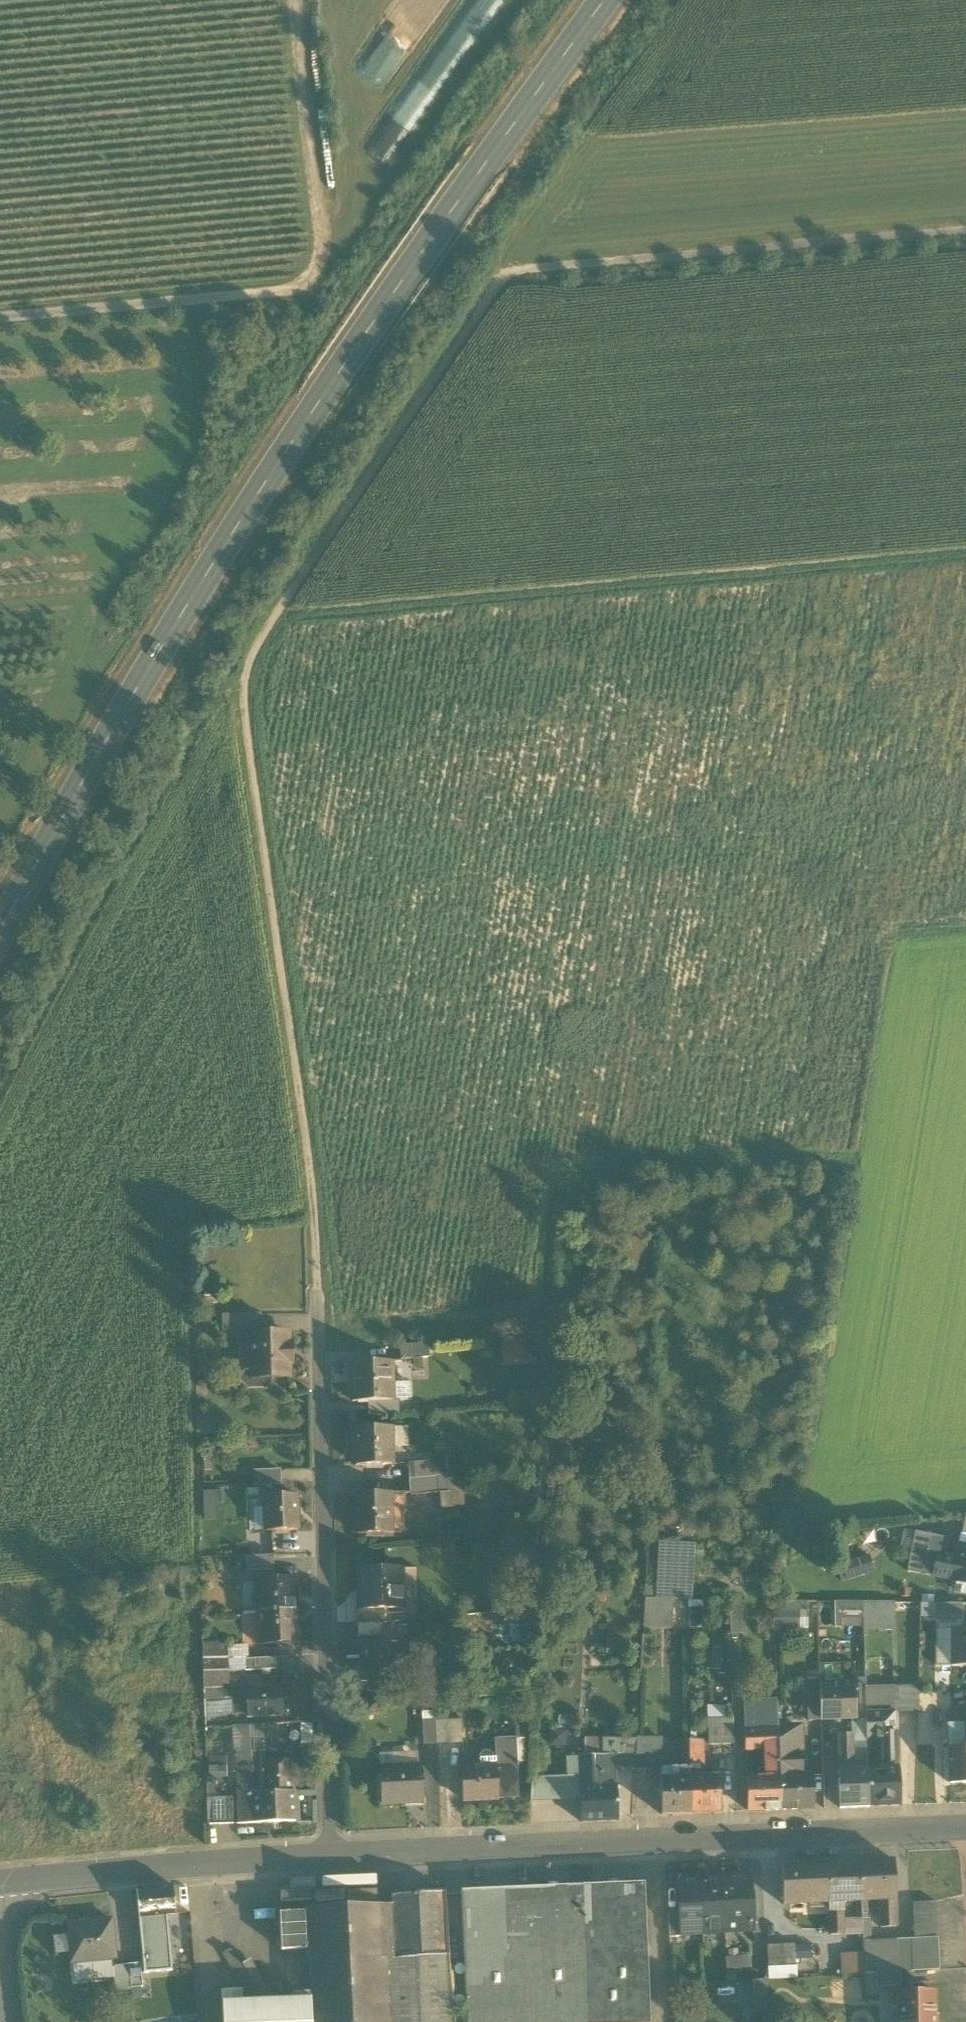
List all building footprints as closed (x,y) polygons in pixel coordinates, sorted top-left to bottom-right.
[(224,1315),(224,1330),(260,1329),(260,1314),(224,1315)] [(270,1372),(270,1377),(288,1377),(288,1363),(291,1359),(291,1348),(287,1344),(287,1334),(254,1334),(250,1335),(251,1372),(270,1372)] [(502,1341),(503,1363),(525,1362),(525,1341),(502,1341)] [(399,1346),(400,1360),(428,1357),(427,1343),(399,1346)] [(391,1401),(391,1398),(390,1384),(390,1366),(373,1366),(373,1362),(352,1363),(353,1402),(367,1402),(391,1401)] [(550,1366),(526,1368),(527,1386),(551,1384),(550,1366)] [(410,1384),(390,1384),(391,1398),(410,1397),(410,1384)] [(399,1401),(391,1401),(367,1402),(368,1415),(399,1414),(399,1401)] [(203,1416),(203,1436),(225,1435),(224,1416),(203,1416)] [(407,1426),(390,1427),(390,1449),(407,1448),(407,1426)] [(355,1428),(356,1466),(391,1465),(390,1449),(390,1427),(355,1428)] [(434,1461),(435,1477),(447,1476),(446,1455),(433,1456),(434,1461)] [(203,1457),(204,1471),(211,1470),(211,1457),(203,1457)] [(407,1463),(408,1479),(435,1477),(434,1461),(407,1463)] [(253,1472),(254,1486),(280,1485),(279,1470),(253,1472)] [(462,1475),(447,1476),(435,1477),(436,1493),(439,1493),(454,1492),(455,1508),(464,1507),(462,1475)] [(436,1493),(435,1477),(408,1479),(409,1495),(436,1493)] [(203,1492),(204,1521),(216,1520),(216,1504),(222,1504),(222,1491),(203,1492)] [(441,1510),(455,1508),(454,1492),(439,1493),(441,1510)] [(356,1494),(358,1534),(390,1533),(389,1494),(356,1494)] [(265,1509),(266,1531),(297,1530),(296,1496),(264,1497),(265,1509)] [(254,1532),(266,1531),(265,1509),(254,1509),(254,1532)] [(911,1553),(915,1533),(903,1530),(899,1551),(911,1553)] [(932,1577),(953,1581),(957,1559),(946,1557),(949,1539),(915,1533),(911,1553),(907,1572),(932,1577)] [(657,1586),(657,1600),(672,1600),(688,1600),(691,1600),(692,1588),(694,1546),(660,1544),(657,1586)] [(957,1559),(953,1581),(952,1583),(956,1583),(965,1585),(965,1549),(959,1548),(957,1559)] [(245,1556),(246,1581),(254,1581),(274,1580),(273,1555),(245,1556)] [(842,1564),(848,1580),(874,1572),(869,1555),(842,1564)] [(362,1591),(363,1609),(386,1609),(402,1608),(402,1587),(397,1587),(397,1568),(358,1569),(358,1591),(362,1591)] [(254,1581),(256,1613),(295,1611),(294,1579),(274,1580),(254,1581)] [(956,1583),(953,1595),(965,1597),(965,1585),(956,1583)] [(729,1596),(730,1636),(743,1635),(742,1596),(729,1596)] [(672,1630),(672,1600),(657,1600),(645,1599),(644,1629),(672,1630)] [(774,1616),(774,1628),(792,1627),(792,1615),(791,1602),(777,1601),(773,1601),(774,1616)] [(841,1615),(864,1615),(863,1603),(835,1602),(835,1628),(841,1628),(841,1615)] [(863,1603),(864,1615),(885,1615),(885,1629),(892,1629),(892,1603),(863,1603)] [(934,1617),(934,1604),(920,1604),(919,1618),(934,1617)] [(934,1620),(962,1620),(962,1604),(934,1604),(934,1617),(934,1620)] [(356,1609),(356,1623),(381,1623),(382,1623),(387,1623),(386,1609),(363,1609),(357,1610),(357,1609),(356,1609)] [(297,1643),(295,1611),(256,1613),(258,1645),(297,1643)] [(864,1629),(885,1629),(885,1615),(864,1615),(864,1629)] [(381,1637),(381,1623),(356,1623),(357,1637),(381,1637)] [(934,1668),(953,1668),(954,1630),(935,1630),(934,1668)] [(954,1630),(953,1668),(965,1668),(965,1630),(954,1630)] [(202,1642),(202,1659),(207,1659),(225,1659),(228,1659),(228,1658),(227,1646),(227,1642),(202,1642)] [(399,1659),(396,1659),(394,1659),(393,1645),(362,1646),(363,1660),(361,1660),(361,1683),(396,1681),(400,1681),(400,1680),(412,1680),(416,1678),(418,1675),(418,1671),(416,1668),(412,1667),(412,1659),(399,1659)] [(228,1658),(228,1659),(244,1658),(249,1657),(249,1646),(227,1646),(228,1658)] [(245,1671),(244,1660),(244,1658),(228,1659),(228,1672),(245,1671)] [(244,1660),(245,1671),(276,1669),(276,1658),(244,1660)] [(202,1660),(203,1686),(226,1685),(225,1659),(207,1659),(202,1659),(202,1660)] [(247,1686),(249,1717),(280,1716),(278,1688),(270,1689),(269,1678),(245,1679),(246,1686),(247,1686)] [(228,1685),(226,1685),(203,1686),(204,1720),(249,1717),(247,1686),(246,1686),(232,1687),(228,1686),(228,1685)] [(806,1687),(806,1696),(820,1696),(820,1686),(806,1687)] [(820,1696),(821,1721),(855,1719),(854,1690),(854,1689),(833,1690),(833,1686),(820,1686),(820,1696)] [(866,1688),(866,1713),(894,1712),(917,1711),(918,1686),(866,1688)] [(806,1696),(807,1721),(821,1721),(820,1696),(806,1696)] [(744,1702),(745,1731),(777,1730),(777,1728),(776,1701),(744,1702)] [(707,1707),(707,1720),(723,1720),(723,1707),(707,1707)] [(965,1748),(965,1707),(956,1707),(956,1724),(964,1723),(965,1748)] [(421,1723),(434,1722),(434,1711),(421,1711),(421,1723)] [(874,1767),(868,1767),(869,1807),(896,1806),(895,1770),(894,1732),(894,1712),(866,1713),(867,1733),(881,1733),(882,1770),(875,1771),(874,1767)] [(707,1720),(708,1748),(734,1747),(733,1719),(723,1720),(707,1720)] [(460,1721),(434,1722),(436,1744),(461,1743),(460,1721)] [(423,1745),(436,1744),(434,1722),(421,1723),(423,1745)] [(948,1724),(949,1748),(965,1748),(964,1723),(956,1724),(948,1724)] [(249,1726),(250,1739),(271,1738),(277,1738),(277,1724),(249,1725),(249,1726)] [(232,1751),(251,1750),(250,1745),(250,1739),(249,1726),(231,1726),(232,1751)] [(777,1730),(778,1750),(780,1810),(812,1809),(810,1775),(801,1776),(793,1776),(792,1751),(800,1751),(801,1751),(799,1727),(777,1728),(777,1730)] [(745,1731),(745,1751),(763,1750),(778,1750),(777,1730),(745,1731)] [(839,1808),(869,1807),(868,1767),(861,1767),(861,1770),(852,1771),(851,1734),(837,1734),(838,1771),(839,1808)] [(583,1756),(601,1755),(602,1737),(583,1738),(583,1756)] [(621,1739),(602,1737),(601,1755),(614,1755),(615,1769),(620,1769),(621,1748),(621,1739)] [(250,1745),(251,1750),(263,1750),(272,1749),(271,1738),(250,1739),(250,1745)] [(494,1739),(495,1758),(495,1767),(479,1768),(461,1769),(463,1801),(518,1798),(516,1766),(518,1766),(518,1763),(516,1763),(515,1738),(494,1739)] [(524,1738),(515,1738),(516,1763),(518,1763),(526,1763),(524,1738)] [(621,1739),(621,1748),(635,1749),(635,1740),(621,1739)] [(635,1740),(635,1749),(634,1769),(649,1770),(648,1763),(661,1764),(662,1741),(635,1740)] [(691,1814),(690,1768),(690,1741),(674,1742),(675,1768),(661,1768),(660,1768),(660,1770),(660,1779),(662,1815),(661,1815),(691,1814)] [(690,1741),(690,1768),(704,1768),(703,1741),(690,1741)] [(620,1769),(634,1769),(635,1749),(621,1748),(620,1769)] [(950,1784),(965,1783),(965,1748),(949,1748),(950,1784)] [(252,1772),(253,1792),(293,1792),(291,1761),(264,1762),(263,1750),(251,1750),(251,1756),(252,1772)] [(748,1811),(780,1810),(778,1750),(763,1750),(764,1777),(747,1778),(748,1811)] [(801,1776),(800,1751),(792,1751),(793,1776),(801,1776)] [(379,1754),(380,1768),(394,1767),(421,1766),(420,1752),(379,1754)] [(479,1755),(479,1768),(495,1767),(495,1758),(492,1758),(492,1754),(488,1752),(482,1752),(479,1755)] [(579,1776),(579,1787),(615,1785),(615,1769),(614,1755),(601,1755),(583,1756),(578,1757),(579,1776)] [(240,1792),(245,1792),(243,1772),(252,1772),(251,1756),(234,1757),(236,1793),(240,1792)] [(208,1757),(209,1778),(226,1778),(226,1757),(208,1757)] [(566,1777),(579,1776),(578,1757),(565,1757),(566,1777)] [(421,1766),(394,1767),(380,1768),(382,1805),(423,1803),(421,1766)] [(704,1768),(690,1768),(691,1814),(720,1813),(720,1777),(704,1777),(704,1768)] [(253,1792),(252,1772),(243,1772),(245,1792),(253,1792)] [(530,1778),(529,1802),(580,1800),(579,1787),(579,1776),(566,1777),(530,1778)] [(617,1820),(615,1785),(579,1787),(580,1800),(581,1822),(617,1820)] [(316,1818),(317,1791),(308,1791),(308,1817),(316,1818)] [(295,1821),(293,1792),(253,1792),(245,1792),(240,1792),(241,1822),(295,1821)] [(206,1799),(207,1825),(233,1823),(232,1797),(206,1799)] [(867,1901),(879,1901),(895,1900),(894,1861),(860,1862),(861,1901),(867,1901)] [(843,1902),(861,1901),(860,1862),(826,1864),(827,1903),(843,1902)] [(783,1905),(827,1903),(826,1864),(781,1866),(783,1905)] [(750,1879),(721,1880),(724,1931),(753,1929),(750,1879)] [(702,1933),(724,1931),(721,1880),(699,1881),(702,1933)] [(681,1934),(702,1933),(699,1881),(678,1883),(679,1913),(681,1934)] [(583,1886),(585,1947),(589,2021),(650,2021),(644,1884),(583,1886)] [(136,1890),(139,1918),(166,1915),(175,1914),(173,1886),(136,1890)] [(461,1891),(464,1952),(585,1947),(583,1886),(461,1891)] [(312,1999),(313,2021),(388,2021),(386,1960),(448,1956),(449,1956),(445,1892),(391,1895),(392,1904),(308,1908),(312,1999)] [(896,1927),(895,1900),(879,1901),(880,1928),(896,1927)] [(827,1903),(829,1935),(844,1935),(843,1919),(843,1902),(827,1903)] [(914,1903),(915,1939),(937,1938),(936,1902),(914,1903)] [(279,1913),(281,1951),(306,1950),(304,1912),(279,1913)] [(667,1914),(669,1938),(681,1937),(680,1934),(681,1934),(679,1913),(667,1914)] [(166,1915),(139,1918),(144,1973),(172,1970),(166,1915)] [(844,1935),(862,1934),(862,1919),(843,1919),(844,1935)] [(863,1953),(863,1959),(871,1959),(870,1941),(869,1919),(867,1919),(862,1919),(862,1934),(863,1953)] [(70,1949),(72,1963),(114,1959),(115,1959),(111,1921),(68,1925),(69,1933),(70,1949)] [(70,1949),(69,1933),(53,1934),(55,1951),(70,1949)] [(938,1970),(937,1938),(915,1939),(909,1939),(910,1971),(918,1971),(938,1970)] [(896,1940),(897,1972),(910,1971),(909,1939),(896,1940)] [(896,1940),(870,1941),(871,1959),(863,1959),(864,1960),(864,1974),(897,1972),(896,1940)] [(766,1947),(768,1969),(794,1967),(794,1966),(794,1960),(793,1946),(793,1945),(766,1947)] [(793,1946),(794,1960),(810,1959),(810,1945),(793,1946)] [(467,2021),(589,2021),(585,1947),(464,1952),(467,2021)] [(841,1975),(845,1975),(845,1960),(864,1960),(863,1959),(863,1953),(840,1954),(841,1975)] [(388,2021),(453,2021),(448,1956),(386,1960),(388,2021)] [(747,1956),(726,1957),(726,1970),(748,1969),(747,1956)] [(114,1959),(72,1963),(74,1982),(114,1979),(112,1966),(114,1966),(114,1959)] [(845,1975),(864,1974),(864,1960),(845,1960),(845,1975)] [(139,1963),(127,1965),(130,1988),(142,1987),(139,1963)] [(114,1979),(115,1992),(130,1990),(130,1988),(127,1965),(114,1966),(112,1966),(114,1979)] [(794,1967),(768,1969),(768,1980),(797,1978),(796,1966),(794,1966),(794,1967)] [(900,1986),(899,1973),(877,1974),(878,1988),(900,1986)] [(752,1980),(754,2012),(768,2012),(766,1980),(752,1980)] [(935,2017),(934,2017),(934,1992),(897,1992),(897,2021),(935,2021),(935,2017)] [(223,2021),(313,2021),(312,1999),(222,2003),(223,2021)]
